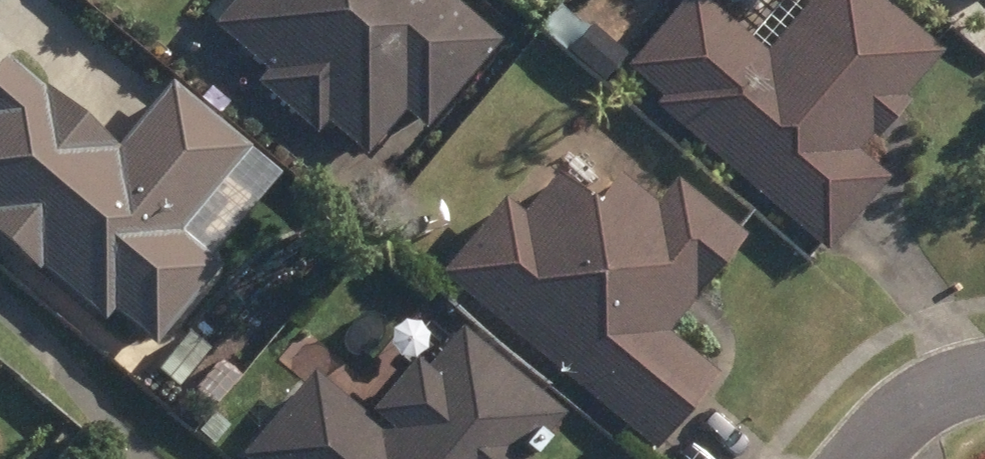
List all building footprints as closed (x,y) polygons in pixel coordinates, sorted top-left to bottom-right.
[(371,160),(410,113),(432,133),(506,44),(454,0),(217,0),(208,11),(223,24),(218,30),(271,75),(263,86),(320,135),(330,125),(371,160)] [(833,255),(895,182),(864,155),(876,140),(881,145),(916,104),(913,101),(949,57),(882,0),(821,0),(771,57),(704,0),(692,0),(631,70),(669,103),(663,109),(833,255)] [(984,10),(984,0),(975,0),(984,10)] [(569,55),(606,86),(629,58),(593,28),(569,55)] [(161,349),(226,270),(217,261),(285,179),(175,87),(122,150),(50,90),(47,92),(10,61),(0,73),(0,238),(108,329),(119,314),(161,349)] [(445,275),(659,453),(722,378),(673,337),(752,240),(683,183),(661,209),(625,179),(599,210),(562,178),(528,217),(508,201),(445,275)] [(423,359),(438,359),(448,349),(449,334),(438,325),(424,325),(414,335),(414,349),(423,359)] [(247,458),(535,458),(536,458),(545,458),(557,444),(550,440),(567,419),(464,332),(430,373),(421,364),(376,418),(388,427),(383,432),(316,375),(246,458),(247,458)] [(168,371),(186,386),(213,354),(194,339),(168,371)] [(204,435),(217,447),(233,431),(220,418),(204,435)]
